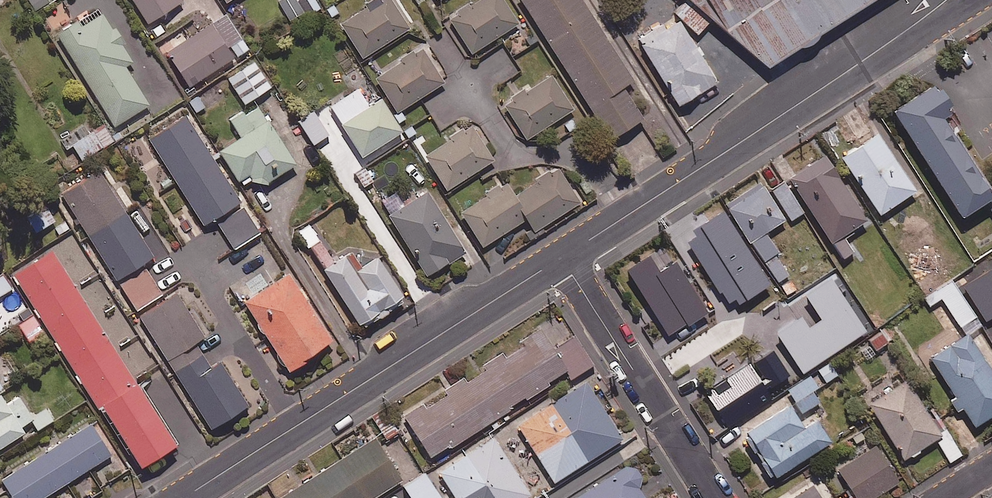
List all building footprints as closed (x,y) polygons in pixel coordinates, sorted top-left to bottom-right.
[(49,0),(30,0),(35,9),(49,0)] [(147,21),(181,0),(134,0),(147,21)] [(316,0),(299,0),(308,14),(320,7),(316,0)] [(363,0),(351,0),(342,6),(349,17),(340,23),(363,57),(410,26),(393,0),(379,0),(368,7),(363,0)] [(505,0),(478,0),(448,19),(470,53),(519,22),(505,0)] [(583,0),(521,0),(609,137),(642,116),(623,85),(633,78),(583,0)] [(767,69),(878,0),(687,0),(688,1),(676,15),(699,35),(711,21),(767,69)] [(116,24),(111,27),(102,12),(81,26),(76,19),(55,33),(114,125),(149,103),(125,65),(132,60),(121,43),(126,40),(116,24)] [(233,56),(210,21),(166,50),(189,85),(233,56)] [(719,83),(681,22),(666,32),(663,27),(640,41),(643,46),(642,47),(680,108),(719,83)] [(444,80),(422,47),(376,78),(398,111),(444,80)] [(270,85),(254,59),(228,76),(244,102),(270,85)] [(573,108),(551,73),(504,104),(526,138),(573,108)] [(899,110),(967,217),(990,203),(991,206),(991,167),(940,84),(899,110)] [(368,104),(357,87),(329,104),(361,155),(401,130),(381,96),(368,104)] [(260,231),(185,113),(148,137),(203,223),(214,217),(233,247),(260,231)] [(328,133),(316,113),(301,122),(314,142),(328,133)] [(266,117),(217,149),(240,185),(254,176),(261,185),(295,162),(266,117)] [(494,158),(472,124),(424,154),(446,189),(494,158)] [(102,147),(93,131),(72,143),(81,159),(102,147)] [(915,189),(877,131),(841,154),(879,212),(915,189)] [(789,176),(831,241),(842,257),(854,250),(843,233),(867,218),(824,153),(789,176)] [(530,217),(535,226),(577,201),(557,168),(515,193),(530,217)] [(153,254),(97,169),(55,196),(64,209),(69,205),(117,277),(153,254)] [(786,217),(769,193),(760,180),(725,204),(778,282),(789,274),(776,254),(780,252),(765,231),(786,217)] [(515,193),(508,182),(462,210),(484,246),(530,217),(515,193)] [(786,217),(789,222),(804,212),(784,182),(769,193),(786,217)] [(464,251),(427,188),(388,211),(425,274),(464,251)] [(55,220),(37,190),(17,201),(35,232),(55,220)] [(334,262),(309,223),(298,230),(361,325),(404,297),(377,255),(356,269),(346,254),(334,262)] [(702,293),(673,246),(629,273),(660,322),(682,308),(702,340),(726,325),(705,292),(702,293)] [(175,442),(51,249),(14,273),(137,466),(175,442)] [(986,321),(991,317),(991,264),(962,283),(986,321)] [(162,293),(147,269),(120,286),(134,310),(162,293)] [(331,337),(288,272),(244,300),(287,366),(331,337)] [(3,274),(0,276),(0,294),(11,287),(3,274)] [(975,315),(953,280),(926,297),(930,304),(941,297),(959,325),(975,315)] [(174,371),(203,353),(194,340),(204,334),(176,291),(139,315),(174,371)] [(868,336),(876,350),(890,342),(882,328),(868,336)] [(483,363),(486,368),(466,380),(463,375),(443,388),(446,392),(424,406),(421,402),(403,413),(431,457),(567,372),(570,377),(593,363),(574,334),(553,347),(543,332),(504,356),(501,352),(483,363)] [(967,332),(930,356),(974,424),(991,413),(991,370),(967,332)] [(203,353),(174,371),(210,427),(247,403),(220,360),(211,366),(203,353)] [(770,397),(748,364),(706,392),(716,407),(704,415),(716,434),(770,397)] [(824,398),(810,374),(787,387),(801,411),(824,398)] [(941,435),(906,376),(867,400),(902,458),(941,435)] [(622,437),(586,380),(518,423),(553,480),(622,437)] [(24,430),(20,424),(32,417),(18,396),(7,403),(0,393),(0,446),(24,430)] [(804,426),(787,400),(744,429),(775,475),(830,439),(816,418),(804,426)] [(91,423),(1,478),(13,497),(39,497),(110,454),(91,423)] [(962,453),(950,434),(938,442),(950,461),(962,453)] [(374,436),(278,497),(370,497),(402,478),(374,436)] [(493,436),(438,471),(455,497),(522,497),(530,493),(493,436)] [(875,444),(838,467),(854,493),(846,497),(871,497),(898,480),(875,444)] [(638,485),(640,483),(641,481),(642,480),(642,478),(642,476),(642,474),(641,472),(641,470),(639,468),(638,467),(636,466),(634,465),(632,464),(630,464),(628,465),(626,465),(571,497),(646,497),(638,485)] [(424,471),(402,485),(410,497),(441,497),(424,471)] [(813,484),(791,497),(821,497),(813,484)]
